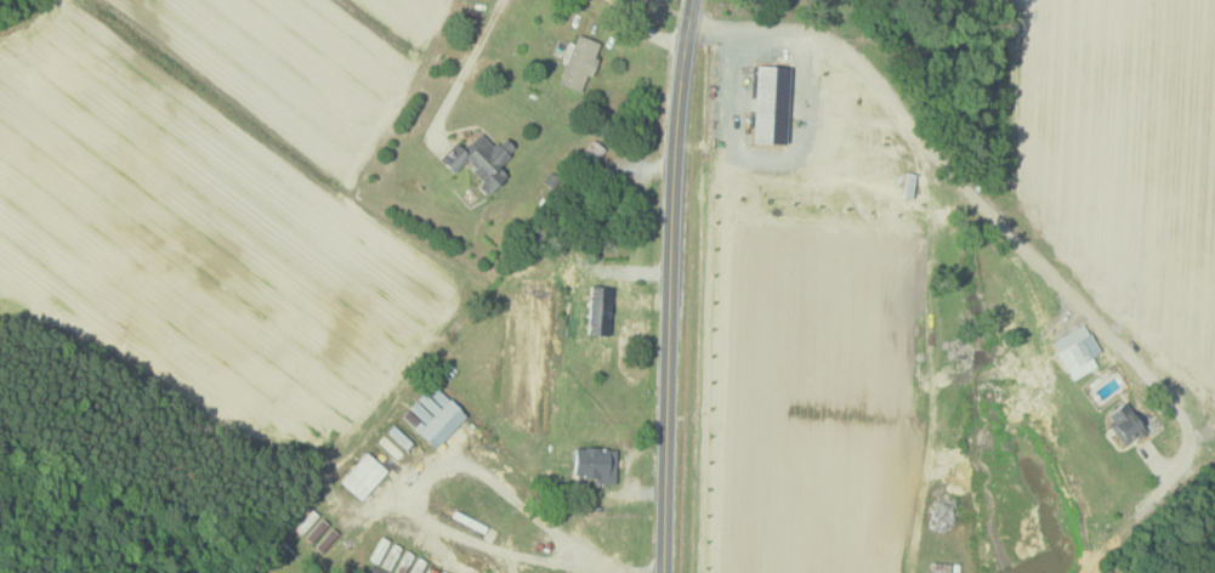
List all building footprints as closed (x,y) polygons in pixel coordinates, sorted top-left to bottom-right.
[(602,42),(579,34),(562,84),(583,91),(588,75),(594,77),(600,58),(597,57),(602,42)] [(441,159),(456,173),(467,161),(486,179),(480,186),(490,196),(510,174),(501,166),(518,148),(506,137),(500,143),(485,129),(466,148),(458,141),(441,159)] [(1094,356),(1101,353),(1089,324),(1054,339),(1071,379),(1099,367),(1094,356)] [(468,414),(436,387),(429,395),(426,392),(419,401),(418,400),(410,409),(417,415),(410,424),(439,449),(468,414)] [(1147,430),(1125,402),(1106,417),(1128,445),(1147,430)] [(618,449),(577,448),(576,474),(586,474),(586,482),(617,483),(618,449)] [(362,500),(389,471),(368,452),(342,481),(362,500)] [(341,534),(323,518),(305,537),(323,553),(341,534)]
